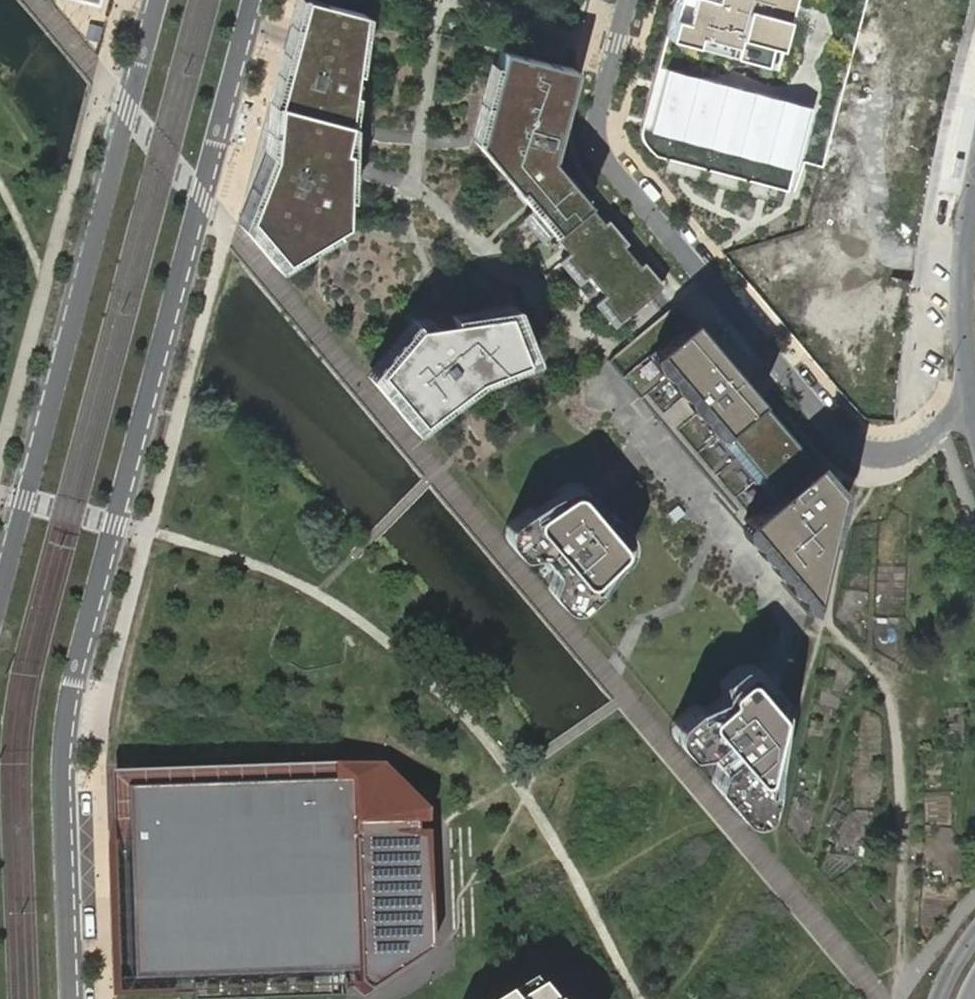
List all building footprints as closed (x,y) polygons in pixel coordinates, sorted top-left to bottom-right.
[(279,253),(328,220),(306,189),(311,176),(339,185),(343,112),(361,4),(345,0),(290,0),(270,94),(263,151),(238,205),(279,253)] [(640,137),(652,153),(784,188),(793,154),(817,161),(859,0),(677,0),(640,137)] [(573,68),(500,48),(486,103),(481,102),(472,139),(623,318),(659,288),(549,158),(573,68)] [(341,222),(339,185),(311,176),(306,189),(328,220),(341,222)] [(279,253),(238,205),(237,222),(271,262),(279,253)] [(677,301),(609,359),(810,597),(835,488),(677,301)] [(375,368),(417,419),(461,386),(474,377),(523,362),(504,308),(451,318),(458,339),(438,354),(416,325),(413,321),(375,368)] [(458,339),(451,318),(416,325),(438,354),(458,339)] [(417,419),(375,368),(368,377),(409,426),(417,419)] [(565,481),(549,494),(581,533),(601,515),(571,480),(569,479),(567,479),(565,481)] [(581,533),(549,494),(510,527),(509,528),(509,530),(510,532),(521,546),(541,550),(553,566),(553,582),(566,599),(567,600),(570,600),(572,599),(627,552),(628,550),(629,548),(628,547),(601,515),(581,533)] [(775,704),(747,670),(745,669),(744,669),(742,669),(724,684),(721,695),(711,705),(699,706),(678,724),(677,725),(676,726),(676,728),(677,729),(688,743),(704,744),(717,759),(715,775),(744,809),(747,810),(748,810),(751,808),(752,807),(775,704)] [(121,790),(129,982),(195,981),(196,998),(319,998),(343,998),(353,991),(365,996),(429,956),(423,831),(423,816),(380,767),(329,767),(330,784),(121,790)] [(538,982),(503,998),(552,998),(538,982)]
